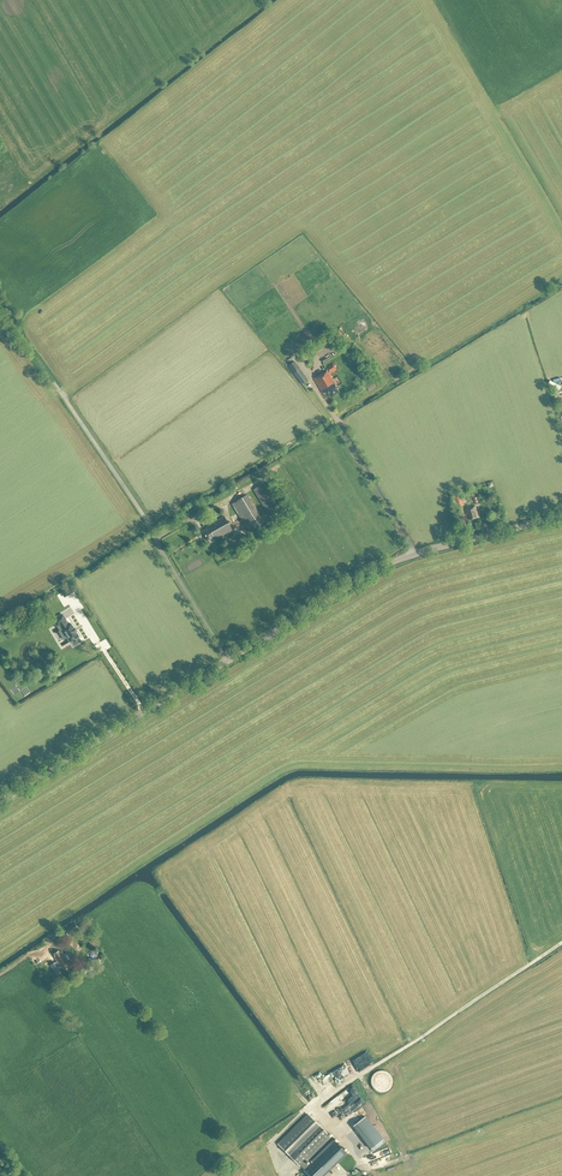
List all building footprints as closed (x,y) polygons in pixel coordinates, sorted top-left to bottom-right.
[(329,374),(337,370),(334,364),(326,368),(328,372),(324,374),(324,373),(315,378),(324,394),(328,392),(331,397),(339,393),(337,389),(334,384),(335,384),(329,374)] [(302,385),(308,380),(300,369),(294,373),(302,385)] [(550,380),(549,383),(561,389),(561,386),(550,380)] [(272,520),(283,514),(264,483),(253,490),(272,520)] [(457,507),(464,505),(460,494),(454,496),(457,507)] [(249,532),(264,523),(247,495),(231,504),(249,532)] [(479,518),(476,506),(465,509),(467,514),(468,514),(470,520),(479,518)] [(206,524),(212,521),(209,516),(203,519),(206,524)] [(216,539),(232,530),(224,517),(207,526),(208,528),(202,531),(208,541),(215,537),(216,539)] [(69,595),(74,592),(71,586),(66,589),(69,595)] [(62,615),(53,620),(57,627),(60,631),(59,632),(63,640),(66,638),(69,642),(69,643),(79,637),(76,632),(76,631),(75,631),(74,629),(74,628),(73,629),(70,624),(68,625),(66,622),(66,621),(62,615)] [(68,935),(78,929),(75,924),(64,931),(68,935)] [(60,953),(59,951),(54,954),(55,956),(54,957),(62,969),(69,964),(72,962),(72,961),(67,954),(66,954),(64,955),(62,952),(60,953)] [(316,1123),(309,1115),(279,1145),(300,1166),(301,1166),(304,1170),(309,1175),(324,1175),(347,1154),(334,1140),(309,1165),(305,1162),(330,1137),(316,1123)] [(383,1139),(365,1116),(353,1126),(371,1149),(383,1139)] [(369,1161),(378,1158),(376,1152),(367,1155),(369,1161)]
